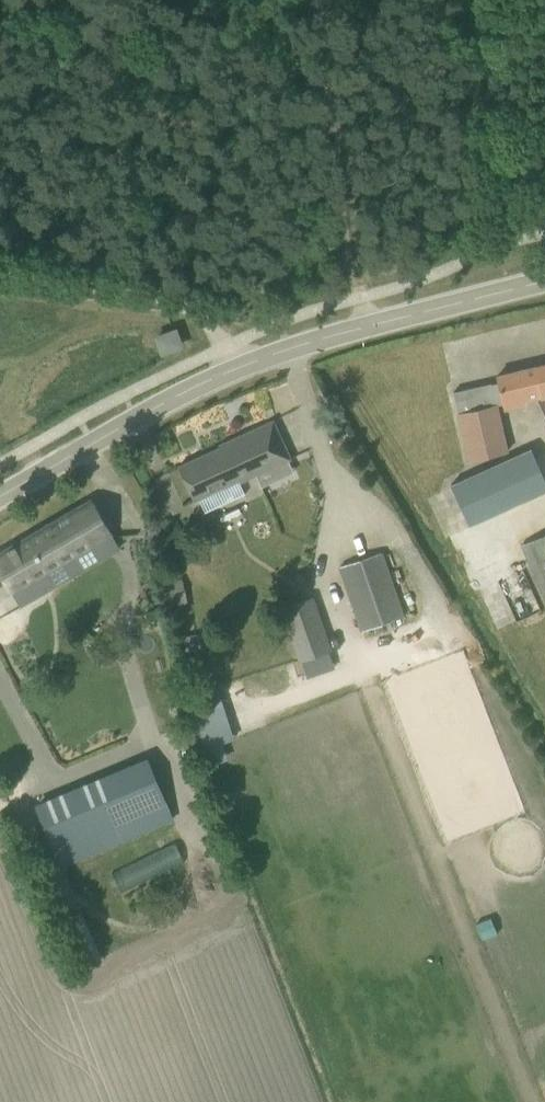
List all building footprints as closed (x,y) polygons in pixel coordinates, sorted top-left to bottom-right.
[(157,337),(162,353),(181,346),(175,331),(157,337)] [(538,378),(536,367),(497,376),(504,408),(527,403),(526,399),(536,397),(544,415),(544,377),(538,378)] [(457,413),(468,461),(508,452),(496,404),(457,413)] [(193,500),(198,498),(205,512),(245,493),(240,482),(290,458),(273,421),(219,445),(220,447),(178,467),(193,500)] [(469,525),(544,491),(544,485),(529,447),(450,482),(469,525)] [(0,553),(0,569),(21,606),(43,593),(35,580),(111,535),(91,500),(0,553)] [(520,544),(544,600),(544,533),(520,544)] [(337,565),(360,630),(404,616),(382,550),(337,565)] [(180,581),(163,585),(169,607),(186,603),(180,581)] [(311,600),(280,611),(296,660),(328,650),(311,600)] [(202,647),(198,631),(183,634),(186,650),(202,647)] [(52,864),(169,824),(146,757),(29,797),(52,864)] [(134,882),(181,862),(173,844),(126,863),(134,882)]
